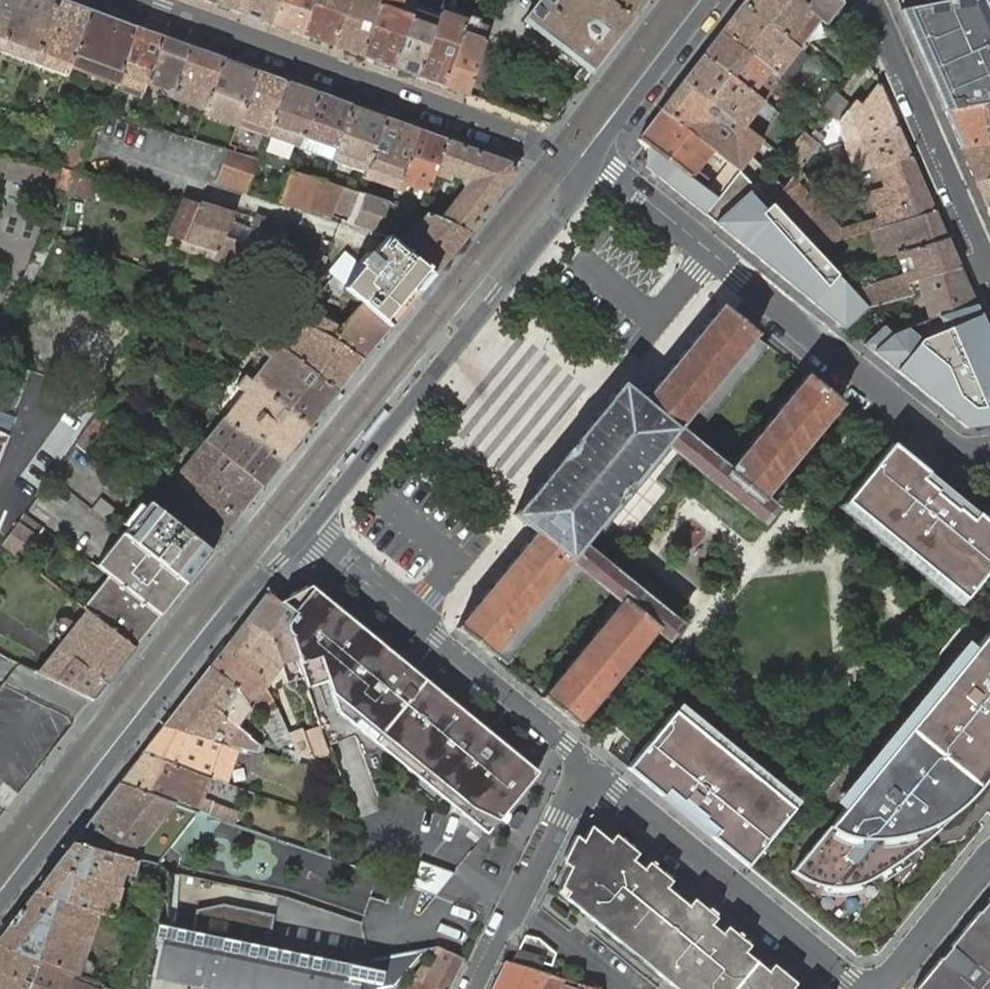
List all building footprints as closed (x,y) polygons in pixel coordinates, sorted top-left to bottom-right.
[(0,49),(0,51),(32,63),(56,0),(18,0),(0,49)] [(18,0),(0,0),(0,49),(18,0)] [(32,63),(65,76),(69,66),(90,10),(63,0),(56,0),(32,63)] [(248,0),(215,0),(214,3),(243,13),(248,0)] [(281,0),(248,0),(243,13),(272,23),(281,0)] [(272,23),(301,34),(313,0),(281,0),(272,23)] [(301,34),(332,45),(348,0),(313,0),(301,34)] [(332,45),(362,56),(382,0),(348,0),(332,45)] [(417,1),(414,0),(382,0),(362,56),(393,67),(411,20),(416,4),(417,1)] [(527,22),(583,65),(575,75),(584,82),(591,72),(592,72),(634,18),(610,0),(543,0),(527,22)] [(634,18),(648,0),(610,0),(634,18)] [(795,0),(745,0),(742,3),(798,47),(801,42),(819,19),(795,0)] [(843,3),(842,0),(795,0),(819,19),(827,25),(843,3)] [(983,0),(946,0),(900,9),(937,94),(944,111),(989,102),(989,17),(983,0)] [(809,56),(802,50),(798,47),(742,3),(721,32),(771,71),(776,75),(788,84),(809,56)] [(418,76),(440,13),(416,4),(411,20),(393,67),(418,76)] [(464,22),(467,14),(442,5),(440,13),(464,22)] [(134,27),(90,10),(69,66),(78,70),(90,74),(96,77),(109,82),(116,85),(134,27)] [(418,76),(443,86),(464,22),(440,13),(418,76)] [(481,19),(467,14),(464,22),(443,86),(468,95),(490,27),(479,23),(481,19)] [(162,37),(134,27),(116,85),(115,88),(140,97),(146,81),(162,37)] [(721,32),(704,54),(759,97),(765,90),(760,86),(771,71),(721,32)] [(190,47),(162,37),(146,81),(174,92),(190,47)] [(223,59),(190,47),(174,92),(172,97),(183,101),(185,96),(201,102),(199,107),(205,110),(223,59)] [(704,54),(683,81),(744,127),(756,111),(764,101),(759,97),(704,54)] [(256,71),(223,59),(205,110),(204,114),(237,125),(240,117),(256,71)] [(287,82),(256,71),(240,117),(237,125),(228,149),(217,179),(247,191),(259,159),(267,136),(270,128),(287,82)] [(738,169),(738,170),(740,171),(751,156),(762,141),(744,127),(683,81),(661,110),(711,148),(731,164),(738,169)] [(318,93),(287,82),(270,128),(267,136),(299,148),(318,93)] [(898,127),(879,82),(861,104),(854,99),(850,105),(836,121),(843,144),(898,127)] [(352,105),(318,93),(299,148),(304,149),(308,140),(330,148),(327,158),(331,160),(352,105)] [(836,121),(850,105),(836,93),(822,110),(831,118),(836,121)] [(185,96),(183,101),(199,107),(201,102),(185,96)] [(764,101),(756,111),(768,120),(775,110),(764,101)] [(944,111),(960,146),(989,142),(989,102),(944,111)] [(384,117),(352,105),(331,160),(339,162),(341,154),(368,162),(384,117)] [(661,110),(640,137),(651,146),(703,185),(708,179),(695,169),(711,148),(661,110)] [(417,129),(384,117),(368,162),(366,170),(363,177),(368,179),(371,172),(399,182),(417,129)] [(911,155),(898,127),(843,144),(852,173),(863,170),(911,155)] [(446,140),(417,129),(399,182),(396,189),(401,191),(403,186),(405,181),(427,190),(433,172),(446,140)] [(806,133),(785,158),(799,169),(819,145),(819,144),(813,140),(806,133)] [(308,140),(304,149),(327,158),(330,148),(308,140)] [(510,163),(446,140),(433,172),(450,179),(452,174),(463,178),(464,179),(461,180),(463,186),(465,185),(466,187),(450,208),(447,212),(442,219),(470,232),(514,174),(510,163)] [(975,180),(989,177),(989,142),(960,146),(975,180)] [(651,146),(645,165),(965,428),(989,425),(989,338),(986,329),(975,304),(930,316),(921,320),(903,328),(893,333),(891,331),(869,307),(853,291),(836,272),(813,248),(766,198),(784,188),(751,156),(740,171),(738,170),(735,175),(719,197),(717,196),(711,191),(703,185),(651,146)] [(341,154),(339,162),(366,170),(368,162),(341,154)] [(934,211),(911,155),(863,170),(876,218),(839,229),(794,183),(803,175),(799,169),(791,179),(784,188),(766,198),(813,248),(847,237),(860,234),(873,230),(879,228),(887,225),(934,211)] [(717,196),(719,197),(735,175),(738,170),(738,169),(731,164),(711,191),(717,196)] [(65,168),(62,167),(57,185),(94,195),(98,177),(65,168)] [(319,179),(291,170),(280,201),(309,210),(310,208),(319,179)] [(371,172),(368,179),(396,189),(399,182),(371,172)] [(987,208),(989,207),(989,177),(975,180),(987,208)] [(324,181),(319,179),(310,208),(333,216),(335,209),(343,187),(324,181)] [(405,181),(403,186),(426,194),(427,190),(405,181)] [(348,222),(354,225),(378,232),(389,201),(364,194),(358,192),(343,187),(335,209),(350,214),(348,222)] [(182,249),(200,203),(185,199),(182,207),(167,244),(182,249)] [(214,259),(224,235),(231,220),(234,214),(233,214),(200,203),(182,249),(214,259)] [(881,258),(896,254),(947,238),(934,211),(887,225),(879,228),(873,230),(881,258)] [(434,274),(470,232),(442,219),(435,216),(428,214),(405,241),(411,243),(405,250),(434,274)] [(214,259),(264,274),(277,244),(286,226),(255,216),(250,228),(231,220),(224,235),(214,259)] [(59,222),(50,220),(46,232),(55,235),(59,222)] [(264,274),(315,288),(326,259),(283,246),(292,228),(291,228),(286,226),(277,244),(264,274)] [(379,246),(372,255),(418,293),(426,283),(434,274),(405,250),(388,235),(379,246)] [(905,275),(853,291),(869,307),(886,303),(911,295),(910,291),(908,283),(918,280),(959,267),(947,238),(896,254),(897,259),(910,255),(914,268),(904,271),(905,275)] [(418,293),(372,255),(368,251),(359,262),(346,252),(330,270),(335,275),(322,290),(343,297),(346,290),(351,295),(361,303),(389,327),(418,293)] [(40,265),(31,260),(21,282),(29,286),(40,265)] [(919,313),(921,320),(930,316),(975,304),(959,267),(918,280),(908,283),(910,291),(921,288),(928,311),(919,313)] [(302,307),(294,319),(295,319),(296,320),(303,324),(363,359),(389,327),(361,303),(341,326),(302,307)] [(869,307),(891,331),(893,333),(903,328),(886,303),(869,307)] [(534,532),(456,627),(490,655),(756,333),(721,305),(643,400),(621,382),(512,514),(534,532)] [(277,343),(337,391),(363,359),(303,324),(287,343),(281,339),(280,338),(277,343)] [(252,381),(309,426),(337,391),(277,343),(270,338),(269,339),(261,349),(271,357),(252,381)] [(68,369),(65,380),(110,395),(116,388),(118,385),(68,369)] [(763,496),(841,403),(806,374),(726,472),(761,500),(763,496)] [(281,461),(309,426),(252,381),(244,375),(236,386),(244,392),(224,417),(281,461)] [(113,418),(100,409),(76,443),(89,453),(113,418)] [(263,485),(281,461),(224,417),(223,417),(217,425),(212,431),(204,441),(263,485)] [(9,436),(0,432),(0,458),(9,436)] [(237,517),(263,485),(204,441),(194,433),(171,462),(237,517)] [(891,445),(838,508),(956,606),(989,564),(989,526),(936,481),(891,445)] [(211,550),(237,517),(171,462),(163,472),(180,486),(185,490),(172,506),(167,502),(150,488),(143,497),(148,501),(211,550)] [(185,490),(180,486),(167,502),(172,506),(185,490)] [(92,508),(112,525),(121,514),(101,497),(92,508)] [(185,583),(211,550),(148,501),(138,514),(122,533),(180,579),(185,583)] [(43,526),(25,513),(19,522),(36,535),(43,526)] [(19,522),(3,544),(21,557),(36,535),(19,522)] [(172,600),(185,583),(180,579),(122,533),(122,532),(109,549),(97,564),(109,574),(114,578),(160,614),(166,608),(172,600)] [(88,610),(114,578),(109,574),(83,606),(88,610)] [(134,647),(160,614),(114,578),(88,610),(134,647)] [(537,772),(309,585),(280,601),(278,603),(291,613),(284,623),(286,623),(290,634),(294,646),(297,657),(307,687),(326,681),(336,710),(486,833),(537,772)] [(291,613),(278,603),(266,594),(247,618),(273,638),(278,653),(281,662),(297,657),(294,646),(290,634),(286,623),(284,623),(291,613)] [(55,644),(34,670),(49,677),(93,700),(106,684),(134,647),(88,610),(83,606),(72,598),(62,610),(61,614),(62,617),(52,630),(60,637),(55,644)] [(541,697),(575,725),(652,632),(656,627),(622,599),(541,697)] [(273,638),(247,618),(229,641),(255,660),(261,674),(265,683),(281,662),(278,653),(273,638)] [(792,871),(807,880),(823,885),(854,884),(870,877),(890,866),(912,850),(955,799),(989,757),(989,629),(792,871)] [(229,641),(210,666),(242,698),(246,703),(253,712),(272,698),(266,686),(265,683),(261,674),(255,660),(229,641)] [(210,666),(191,691),(230,721),(237,712),(233,709),(242,698),(210,666)] [(191,691),(164,726),(207,738),(256,752),(257,743),(230,721),(191,691)] [(679,704),(626,767),(645,782),(744,864),(796,801),(679,704)] [(164,726),(143,753),(191,769),(196,754),(202,756),(207,738),(164,726)] [(313,756),(326,754),(328,751),(320,727),(305,733),(313,756)] [(297,752),(313,756),(305,733),(291,738),(297,752)] [(272,735),(263,745),(271,747),(275,741),(272,735)] [(205,775),(197,772),(191,769),(143,753),(119,782),(199,811),(211,815),(214,805),(196,798),(205,775)] [(308,765),(326,769),(329,754),(326,754),(313,756),(308,765)] [(199,811),(119,782),(73,842),(136,858),(156,863),(199,811)] [(559,886),(566,892),(562,897),(619,943),(623,938),(657,967),(653,971),(675,988),(789,988),(788,988),(794,982),(771,963),(765,970),(742,951),(748,945),(725,926),(720,932),(709,923),(714,917),(691,898),(686,905),(664,887),(669,880),(647,862),(641,868),(630,859),(635,853),(613,834),(608,840),(601,836),(589,826),(581,840),(568,867),(559,886)] [(563,864),(568,867),(581,840),(577,836),(563,864)] [(136,858),(73,842),(54,866),(118,885),(121,874),(130,876),(136,858)] [(419,859),(410,883),(438,893),(447,870),(419,859)] [(118,885),(54,866),(35,891),(100,911),(128,921),(132,910),(116,905),(117,900),(114,899),(118,885)] [(559,886),(556,891),(562,897),(566,892),(559,886)] [(145,903),(152,906),(157,907),(162,890),(151,887),(148,895),(145,903)] [(78,975),(100,911),(35,891),(0,936),(0,944),(78,975)] [(914,988),(989,988),(989,897),(914,988)] [(133,922),(144,926),(152,906),(145,903),(139,902),(133,922)] [(358,978),(346,976),(162,937),(154,974),(164,976),(191,982),(225,988),(356,988),(358,978)] [(623,938),(619,943),(653,971),(657,967),(623,938)] [(78,975),(0,944),(0,988),(113,988),(78,975)] [(346,976),(358,978),(356,988),(381,988),(407,982),(411,978),(423,964),(433,952),(438,947),(349,961),(346,976)] [(463,958),(442,948),(438,947),(433,952),(440,955),(433,969),(423,964),(411,978),(436,988),(448,988),(463,958)] [(518,949),(511,963),(540,972),(544,958),(518,949)] [(553,976),(540,972),(511,963),(506,961),(492,988),(591,988),(553,976)] [(411,978),(407,982),(411,984),(409,988),(436,988),(411,978)]
